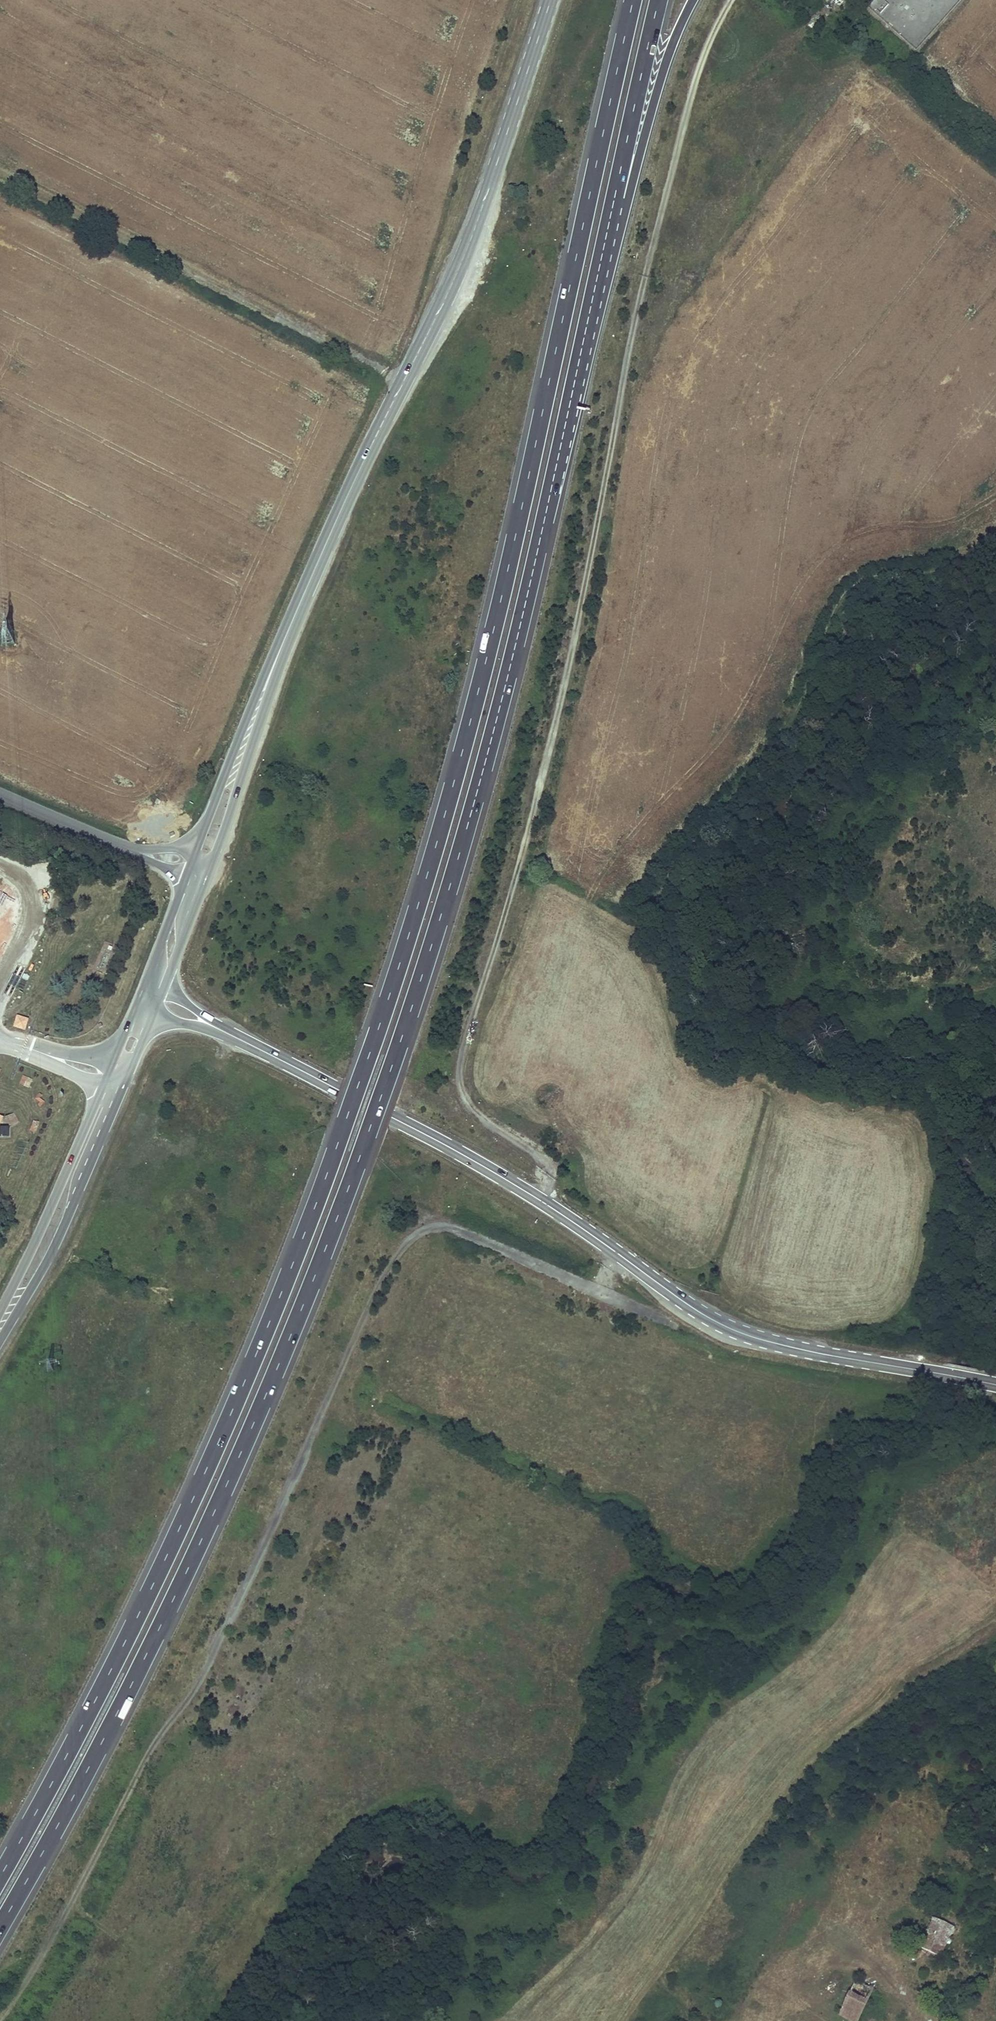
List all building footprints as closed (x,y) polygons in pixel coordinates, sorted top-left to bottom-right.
[(16,1015),(13,1028),(25,1031),(29,1018),(16,1015)] [(29,1087),(31,1078),(21,1075),(19,1085),(29,1087)] [(0,1133),(0,1135),(9,1136),(10,1127),(1,1126),(0,1133)] [(934,1918),(920,1946),(940,1956),(954,1927),(934,1918)] [(839,2013),(854,2020),(856,2020),(872,1989),(855,1981),(839,2013)]
